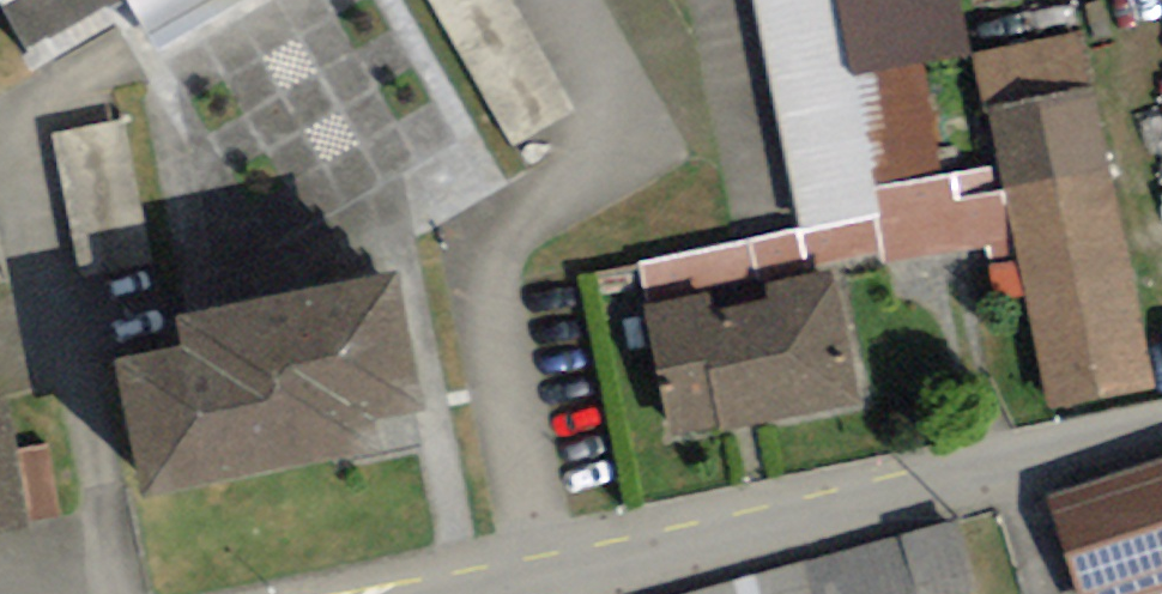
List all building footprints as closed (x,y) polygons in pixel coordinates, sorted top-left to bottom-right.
[(15,62),(113,7),(138,51),(227,0),(0,0),(0,36),(15,62)] [(515,146),(580,110),(518,0),(433,0),(515,146)] [(798,228),(933,203),(907,62),(947,54),(937,0),(754,0),(798,228)] [(991,105),(1046,402),(1136,385),(1080,88),(991,105)] [(125,115),(53,130),(82,274),(154,260),(125,115)] [(110,364),(129,486),(340,452),(334,412),(393,402),(374,282),(159,316),(165,355),(110,364)] [(642,317),(664,438),(842,406),(820,285),(642,317)] [(10,527),(0,470),(0,529),(10,527)] [(1071,593),(1145,593),(1161,589),(1161,483),(1048,519),(1071,593)] [(684,593),(984,593),(985,593),(966,521),(684,593)]
